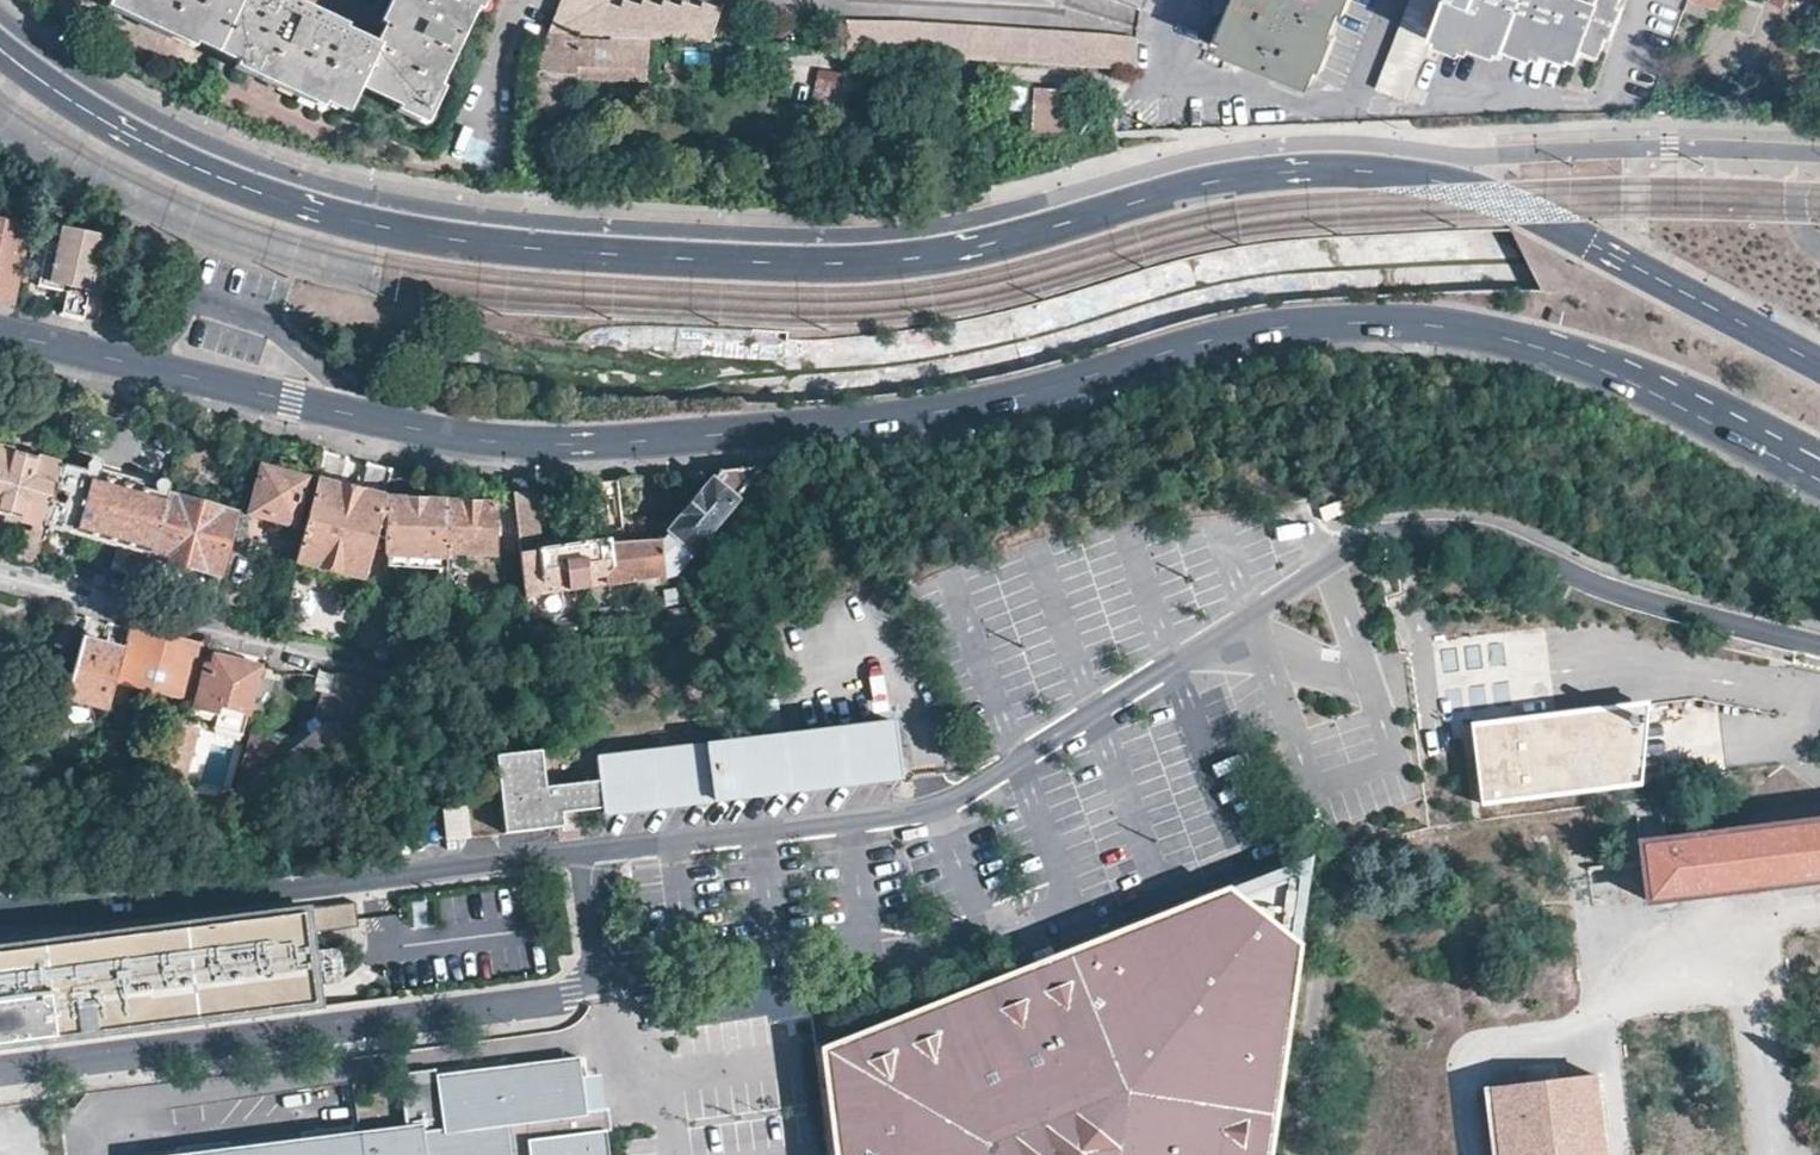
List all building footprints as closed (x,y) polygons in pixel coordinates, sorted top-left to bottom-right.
[(129,10),(126,17),(163,33),(165,28),(259,73),(257,78),(295,96),(297,90),(343,113),(355,87),(418,116),(475,0),(397,0),(393,8),(376,0),(107,0),(129,10)] [(549,33),(578,35),(628,38),(706,42),(721,9),(704,3),(701,10),(683,2),(680,8),(662,1),(659,5),(644,0),(640,0),(638,6),(623,0),(621,0),(618,4),(610,0),(560,0),(549,33)] [(1141,10),(1145,0),(1117,0),(1141,10)] [(1229,34),(1224,46),(1310,81),(1342,0),(1242,0),(1229,34)] [(1378,87),(1405,96),(1441,0),(1409,0),(1378,87)] [(1436,33),(1470,45),(1473,35),(1507,48),(1510,41),(1542,52),(1546,43),(1597,61),(1621,0),(1447,0),(1436,33)] [(1134,66),(1135,35),(850,20),(844,50),(1134,66)] [(628,38),(578,35),(575,85),(627,86),(628,38)] [(839,96),(843,71),(797,68),(793,114),(836,121),(839,96)] [(863,99),(867,72),(843,71),(839,96),(863,99)] [(559,84),(533,83),(532,114),(559,116),(559,84)] [(1012,88),(1011,111),(1029,112),(1030,89),(1012,88)] [(1032,90),(1031,136),(1066,137),(1067,91),(1032,90)] [(106,236),(110,218),(100,211),(94,233),(86,232),(85,238),(66,233),(63,245),(49,240),(40,284),(66,292),(61,314),(82,319),(102,236),(106,236)] [(11,302),(30,226),(0,218),(0,299),(11,302)] [(27,520),(16,559),(34,564),(44,526),(61,463),(0,447),(0,513),(27,520)] [(385,498),(391,468),(365,461),(357,491),(340,486),(346,456),(321,449),(295,559),(365,576),(376,527),(385,526),(385,498)] [(86,470),(61,463),(44,526),(66,531),(56,570),(65,572),(86,577),(91,555),(88,549),(80,546),(83,536),(133,551),(125,587),(138,591),(165,491),(167,484),(166,482),(163,479),(158,479),(154,481),(151,486),(151,489),(98,473),(99,471),(101,468),(101,464),(98,459),(93,458),(88,460),(86,464),(86,470)] [(764,464),(717,469),(662,529),(649,531),(655,573),(671,570),(764,464)] [(294,522),(305,477),(301,476),(302,470),(285,465),(283,471),(260,466),(249,511),(294,522)] [(510,477),(512,491),(516,521),(521,553),(527,592),(610,580),(605,538),(543,548),(536,502),(525,490),(526,490),(525,478),(510,477)] [(205,570),(196,607),(212,611),(237,512),(165,491),(138,591),(147,593),(153,595),(163,559),(205,570)] [(446,551),(446,503),(406,503),(385,498),(385,526),(385,554),(447,556),(446,551)] [(497,520),(497,505),(446,503),(446,551),(496,552),(497,520)] [(521,553),(516,521),(497,520),(496,552),(521,553)] [(623,535),(605,538),(610,580),(655,573),(649,531),(623,535)] [(681,585),(663,589),(667,603),(685,599),(681,585)] [(186,699),(200,644),(199,645),(146,631),(127,626),(121,649),(109,697),(125,701),(129,684),(186,699)] [(109,697),(121,649),(81,638),(66,697),(97,705),(106,708),(109,697)] [(248,715),(260,669),(215,656),(212,667),(205,665),(195,710),(218,716),(215,726),(244,733),(248,715)] [(260,669),(248,715),(267,720),(278,674),(264,670),(261,669),(260,669)] [(386,700),(386,685),(335,672),(328,698),(323,699),(319,717),(324,723),(301,743),(312,757),(386,700)] [(91,726),(97,705),(66,697),(60,717),(91,726)] [(1651,698),(1470,722),(1480,807),(1644,786),(1651,698)] [(180,723),(164,786),(182,788),(197,728),(180,723)] [(899,778),(894,728),(595,761),(597,782),(542,787),(539,757),(496,762),(504,830),(564,825),(562,812),(599,808),(600,812),(620,810),(818,787),(899,778)] [(261,795),(306,761),(294,745),(255,735),(241,791),(261,795)] [(462,833),(459,805),(439,807),(443,836),(462,833)] [(1647,847),(1654,900),(1819,877),(1819,824),(1647,847)] [(1307,835),(1028,952),(812,1042),(827,1154),(1269,1154),(1307,835)] [(356,903),(0,949),(0,1047),(321,1007),(319,995),(312,935),(360,929),(356,903)] [(576,1064),(431,1083),(431,1081),(393,1086),(399,1130),(189,1154),(601,1154),(597,1128),(584,1128),(582,1110),(576,1064)] [(392,1074),(393,1086),(431,1081),(429,1068),(392,1074)] [(1587,1069),(1489,1080),(1498,1154),(1598,1154),(1587,1069)] [(603,1108),(582,1110),(584,1128),(597,1128),(605,1127),(603,1108)]
